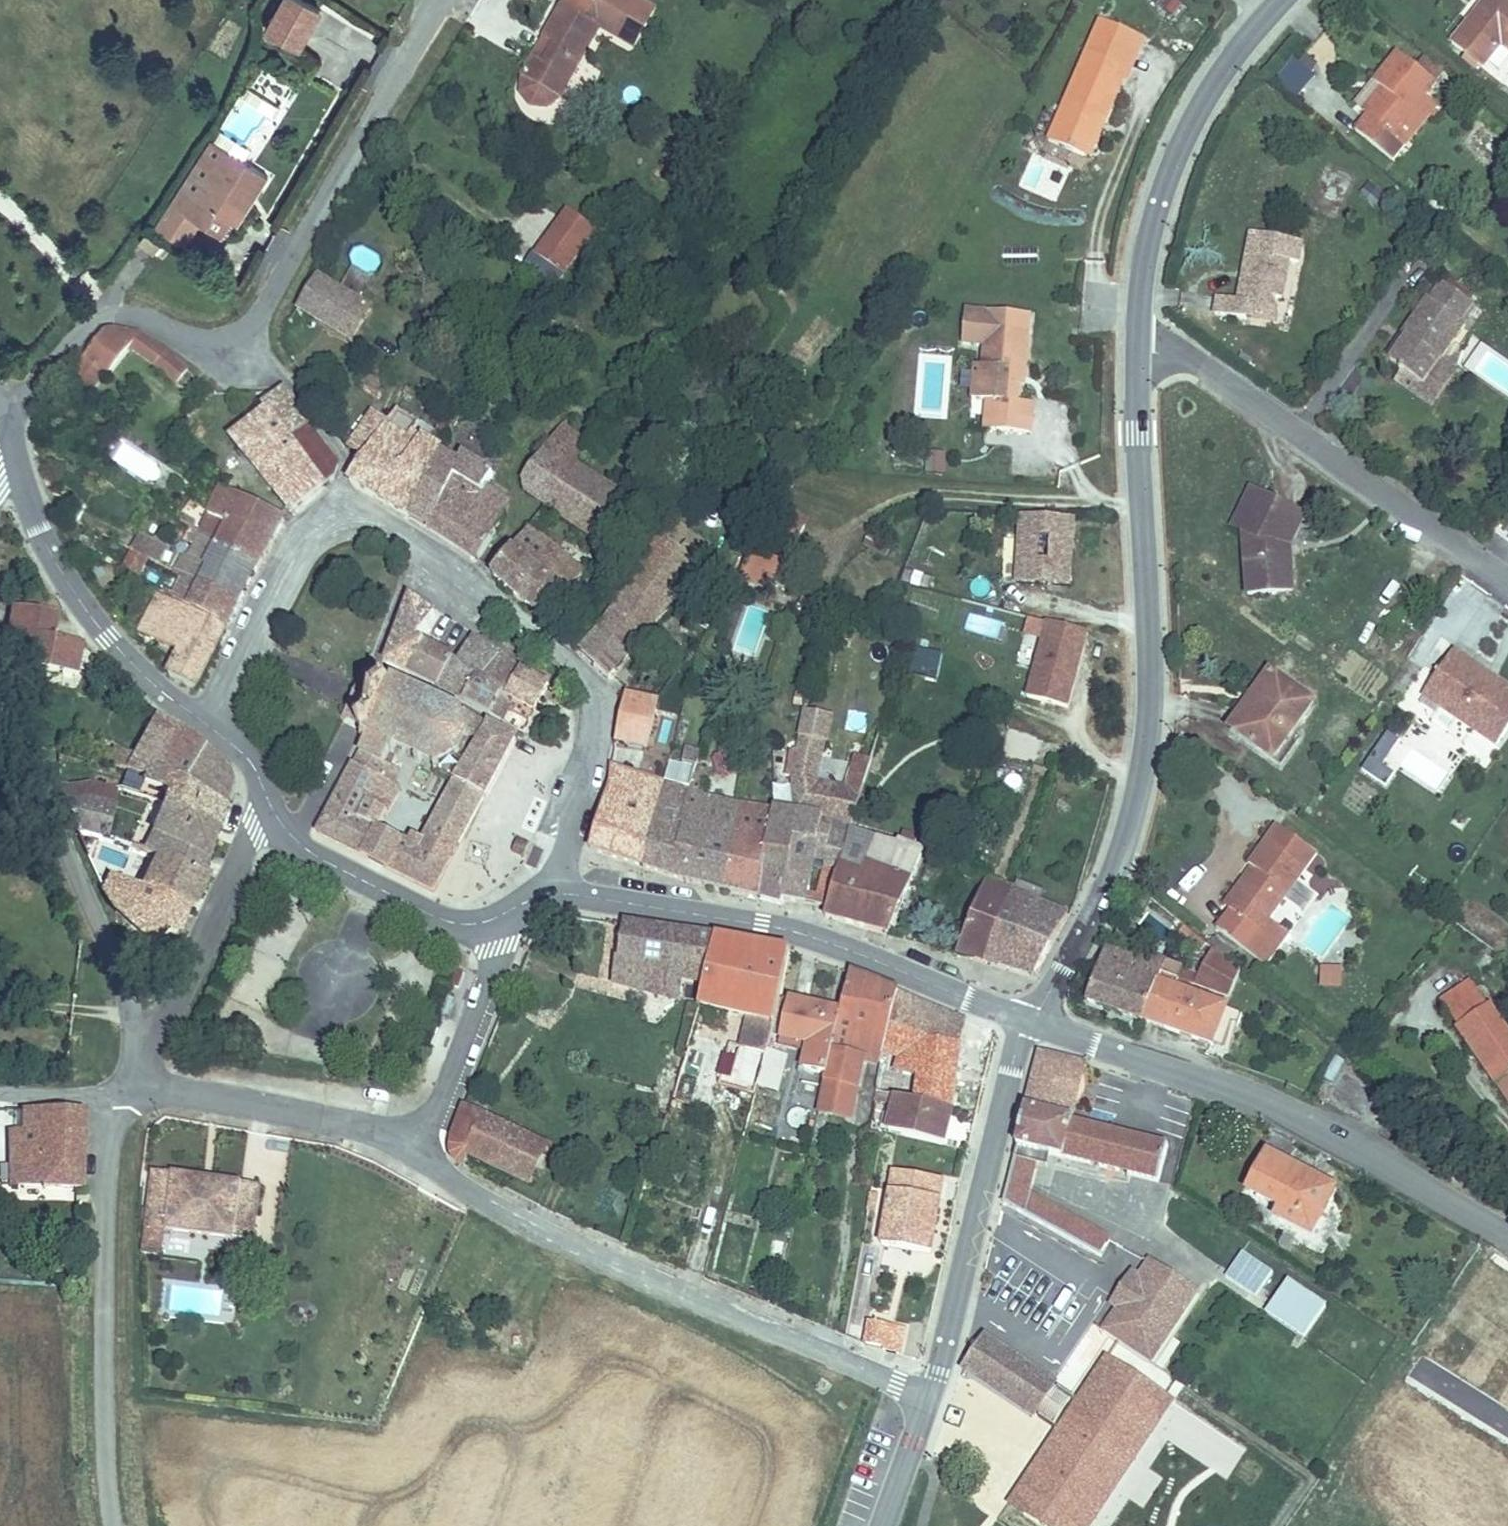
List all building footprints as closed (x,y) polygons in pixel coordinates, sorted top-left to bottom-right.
[(320,14),(297,0),(285,0),(268,28),(300,47),(320,14)] [(531,79),(534,81),(532,88),(534,97),(542,105),(551,107),(561,103),(566,98),(569,99),(605,27),(636,42),(645,24),(654,28),(664,8),(647,0),(571,0),(531,79)] [(1497,39),(1504,30),(1507,33),(1507,0),(1485,0),(1451,42),(1478,62),(1497,39)] [(650,50),(669,11),(664,8),(654,28),(645,24),(636,42),(650,50)] [(1497,39),(1507,47),(1507,33),(1504,30),(1497,39)] [(1132,59),(1091,42),(1085,56),(1126,73),(1132,59)] [(1388,132),(1428,79),(1395,51),(1371,83),(1381,92),(1351,131),(1381,156),(1397,141),(1388,132)] [(1083,159),(1098,124),(1103,126),(1126,73),(1085,56),(1085,55),(1047,143),(1083,159)] [(1293,57),(1273,81),(1292,98),(1313,73),(1293,57)] [(1088,161),(1103,126),(1098,124),(1083,159),(1088,161)] [(235,158),(218,146),(177,205),(188,213),(187,215),(202,225),(225,241),(236,226),(250,205),(245,201),(250,195),(261,202),(274,183),(236,157),(235,158)] [(261,202),(250,195),(245,201),(250,205),(236,226),(241,230),(261,202)] [(188,213),(177,205),(160,229),(186,247),(202,225),(187,215),(188,213)] [(556,273),(589,229),(563,210),(531,255),(556,273)] [(163,247),(149,235),(143,243),(156,255),(163,247)] [(1211,317),(1247,324),(1249,311),(1266,313),(1265,302),(1278,302),(1284,264),(1295,264),(1298,244),(1246,236),(1235,303),(1215,298),(1211,317)] [(351,266),(380,270),(382,251),(354,247),(351,266)] [(344,352),(371,309),(319,277),(292,321),(344,352)] [(1462,321),(1473,305),(1446,287),(1436,303),(1432,301),(1389,363),(1423,385),(1463,325),(1462,321)] [(1249,311),(1247,324),(1274,329),(1278,302),(1265,302),(1266,313),(1249,311)] [(106,374),(115,380),(136,351),(145,338),(105,332),(85,360),(106,374)] [(1016,391),(1016,383),(1022,383),(1025,337),(982,334),(979,372),(971,371),(969,405),(983,407),(996,407),(993,436),(1027,439),(1029,409),(1014,408),(1016,391)] [(168,354),(145,338),(136,351),(159,367),(168,354)] [(182,384),(191,371),(168,354),(159,367),(182,384)] [(91,394),(106,374),(85,360),(71,380),(91,394)] [(375,361),(359,384),(376,395),(391,372),(375,361)] [(29,374),(33,367),(27,363),(22,371),(29,374)] [(286,393),(277,393),(255,410),(260,419),(234,439),(294,511),(331,482),(339,467),(308,436),(310,429),(286,393)] [(375,404),(349,442),(362,457),(392,419),(375,404)] [(993,436),(996,407),(983,407),(981,436),(993,436)] [(392,419),(362,457),(350,478),(412,515),(443,452),(461,417),(449,410),(429,446),(411,433),(416,421),(400,409),(392,419)] [(574,466),(589,446),(562,426),(525,479),(528,489),(546,502),(574,466)] [(443,452),(412,515),(478,562),(496,535),(493,530),(508,505),(486,487),(492,472),(464,457),(460,461),(443,452)] [(946,457),(925,458),(925,472),(947,471),(946,457)] [(620,494),(574,466),(546,502),(494,574),(545,617),(578,565),(545,544),(562,515),(591,532),(620,494)] [(257,568),(283,520),(223,487),(197,531),(257,568)] [(1243,538),(1263,502),(1250,495),(1233,532),(1243,538)] [(1299,521),(1263,502),(1243,538),(1251,604),(1294,600),(1290,568),(1283,568),(1282,551),(1299,521)] [(1019,509),(1014,582),(1073,585),(1078,512),(1019,509)] [(238,602),(257,568),(197,531),(182,522),(172,541),(195,552),(191,559),(185,557),(176,572),(238,602)] [(660,537),(582,652),(609,678),(698,568),(660,537)] [(770,587),(783,563),(758,549),(745,573),(770,587)] [(150,559),(133,551),(121,572),(139,581),(150,559)] [(225,626),(238,602),(176,572),(164,594),(225,626)] [(177,663),(174,672),(195,688),(223,631),(158,600),(142,633),(176,651),(172,660),(177,663)] [(423,647),(426,642),(422,640),(434,614),(412,600),(399,633),(423,647)] [(23,608),(20,630),(48,635),(54,612),(23,608)] [(971,613),(966,628),(999,638),(1004,623),(971,613)] [(1042,617),(1028,698),(1074,706),(1088,625),(1042,617)] [(20,630),(7,629),(5,661),(75,674),(83,641),(48,635),(20,630)] [(388,660),(410,672),(423,647),(399,633),(388,660)] [(486,675),(497,655),(473,639),(459,659),(454,657),(437,687),(462,700),(479,672),(486,675)] [(437,687),(454,657),(426,642),(423,647),(410,672),(437,687)] [(920,646),(917,671),(939,673),(942,649),(920,646)] [(1455,652),(1425,696),(1499,746),(1507,732),(1507,688),(1498,681),(1494,686),(1484,678),(1487,674),(1455,652)] [(520,669),(497,655),(486,675),(509,688),(520,669)] [(509,688),(486,675),(479,672),(462,700),(486,713),(493,702),(501,706),(506,698),(516,702),(517,698),(534,705),(545,685),(520,669),(509,688)] [(1258,685),(1259,689),(1268,695),(1252,719),(1248,716),(1237,733),(1273,758),(1313,700),(1270,671),(1258,685)] [(1498,681),(1487,674),(1484,678),(1494,686),(1498,681)] [(478,740),(487,724),(461,711),(457,714),(447,710),(445,703),(434,704),(421,696),(420,691),(415,688),(411,692),(383,679),(379,682),(365,677),(344,718),(360,725),(356,731),(361,735),(361,749),(387,763),(398,736),(404,735),(407,731),(428,739),(425,747),(429,750),(432,745),(444,749),(441,755),(450,761),(461,762),(457,755),(465,738),(478,740)] [(1268,695),(1259,689),(1232,729),(1237,733),(1248,716),(1252,719),(1268,695)] [(656,706),(625,697),(616,747),(646,753),(656,706)] [(520,732),(534,705),(517,698),(516,702),(506,698),(501,706),(493,702),(486,713),(520,732)] [(832,717),(805,712),(801,734),(828,740),(832,717)] [(116,753),(111,762),(153,779),(163,763),(169,765),(187,735),(157,714),(134,760),(116,753)] [(514,737),(492,727),(482,748),(474,748),(472,747),(431,827),(420,823),(415,830),(367,807),(387,763),(361,749),(318,834),(430,891),(514,737)] [(1362,771),(1387,785),(1396,770),(1384,763),(1399,736),(1386,729),(1362,771)] [(826,909),(857,806),(869,769),(873,754),(857,752),(848,786),(820,780),(828,740),(801,734),(794,765),(795,790),(794,813),(782,897),(826,909)] [(171,787),(168,795),(215,826),(221,804),(187,775),(204,747),(187,735),(169,765),(163,763),(153,779),(171,787)] [(889,743),(878,740),(873,754),(869,769),(879,769),(889,743)] [(224,762),(204,747),(187,775),(221,804),(228,779),(224,762)] [(699,765),(675,759),(667,786),(645,864),(646,868),(687,879),(697,847),(683,844),(699,765)] [(709,768),(699,765),(683,844),(697,847),(687,879),(688,879),(779,901),(782,897),(794,813),(704,793),(709,768)] [(645,864),(667,786),(612,767),(592,840),(593,850),(635,864),(645,864)] [(795,790),(709,768),(704,793),(794,813),(795,790)] [(121,791),(52,784),(74,829),(99,837),(105,839),(121,791)] [(215,826),(168,795),(150,836),(132,831),(129,846),(157,855),(202,871),(215,826)] [(825,915),(889,934),(932,828),(857,806),(826,909),(825,915)] [(1249,867),(1250,870),(1259,874),(1232,911),(1223,927),(1273,963),(1295,931),(1274,916),(1319,854),(1277,826),(1249,867)] [(99,837),(74,829),(85,851),(96,851),(99,837)] [(109,880),(104,890),(108,899),(121,919),(150,944),(172,927),(182,933),(190,906),(197,901),(208,874),(202,871),(157,855),(141,895),(109,880)] [(1259,874),(1250,870),(1226,905),(1232,911),(1259,874)] [(957,953),(987,962),(1012,894),(988,885),(957,953)] [(987,962),(1033,975),(1070,918),(1012,894),(987,962)] [(715,939),(622,925),(612,981),(633,986),(638,963),(677,970),(705,974),(715,939)] [(790,951),(715,939),(705,974),(697,1002),(751,1015),(742,1045),(730,1043),(718,1083),(752,1092),(754,1085),(764,1049),(769,1031),(778,995),(790,951)] [(1241,965),(1213,942),(1198,985),(1231,995),(1241,965)] [(1165,974),(1188,981),(1191,972),(1147,957),(1144,964),(1105,950),(1087,1001),(1148,1023),(1165,974)] [(1321,986),(1344,986),(1343,962),(1320,962),(1321,986)] [(638,963),(633,986),(670,995),(677,970),(638,963)] [(896,992),(852,973),(843,1010),(828,1075),(826,1086),(858,1090),(863,1058),(881,1060),(896,992)] [(1165,974),(1148,1023),(1227,1050),(1240,1013),(1186,994),(1190,985),(1187,984),(1188,981),(1165,974)] [(1487,1080),(1507,1067),(1507,1040),(1466,976),(1433,997),(1487,1080)] [(940,1010),(896,992),(881,1060),(874,1090),(874,1091),(955,1108),(965,1045),(933,1038),(940,1010)] [(843,1010),(778,995),(769,1031),(811,1043),(805,1070),(828,1075),(843,1010)] [(969,1022),(940,1010),(933,1038),(965,1045),(969,1022)] [(683,1050),(669,1098),(689,1103),(703,1054),(683,1049),(683,1050)] [(764,1049),(754,1085),(780,1091),(787,1057),(764,1049)] [(1042,1051),(1004,1203),(1023,1213),(1028,1195),(1037,1163),(1046,1163),(1049,1153),(1055,1155),(1054,1166),(1065,1167),(1069,1157),(1159,1179),(1167,1144),(1086,1121),(1073,1118),(1061,1114),(1064,1102),(1069,1102),(1072,1101),(1074,1099),(1079,1080),(1079,1079),(1076,1075),(1073,1072),(1076,1061),(1042,1051)] [(1487,1080),(1501,1102),(1507,1097),(1507,1067),(1487,1080)] [(858,1090),(826,1086),(819,1113),(853,1117),(858,1090)] [(955,1108),(874,1091),(873,1100),(897,1105),(892,1133),(948,1145),(955,1108)] [(15,1125),(12,1182),(82,1186),(84,1111),(23,1108),(23,1125),(15,1125)] [(485,1119),(464,1110),(453,1153),(465,1165),(470,1154),(485,1119)] [(548,1145),(485,1119),(470,1154),(530,1183),(548,1145)] [(1313,1197),(1319,1181),(1265,1154),(1248,1190),(1284,1207),(1279,1219),(1312,1235),(1327,1205),(1313,1197)] [(253,1241),(259,1184),(154,1171),(148,1226),(253,1241)] [(933,1253),(945,1182),(896,1172),(883,1244),(933,1253)] [(1028,1195),(1023,1213),(1089,1249),(1099,1233),(1028,1195)] [(1089,1249),(1101,1255),(1109,1238),(1099,1233),(1089,1249)] [(1257,1295),(1274,1268),(1242,1248),(1225,1275),(1257,1295)] [(1152,1365),(1154,1366),(1195,1293),(1147,1265),(1136,1283),(1120,1310),(1105,1337),(1152,1365)] [(1120,1310),(1136,1283),(1128,1278),(1113,1306),(1120,1310)] [(1305,1344),(1329,1309),(1290,1284),(1268,1319),(1305,1344)] [(901,1357),(906,1342),(907,1328),(881,1323),(885,1291),(876,1291),(867,1342),(901,1357)] [(1486,1354),(1507,1336),(1499,1326),(1478,1345),(1486,1354)] [(1032,1412),(1051,1386),(985,1338),(966,1365),(1032,1412)] [(1168,1396),(1173,1387),(1158,1379),(1153,1387),(1168,1396)] [(1193,1398),(1173,1387),(1168,1396),(1163,1410),(1181,1419),(1193,1398)]
